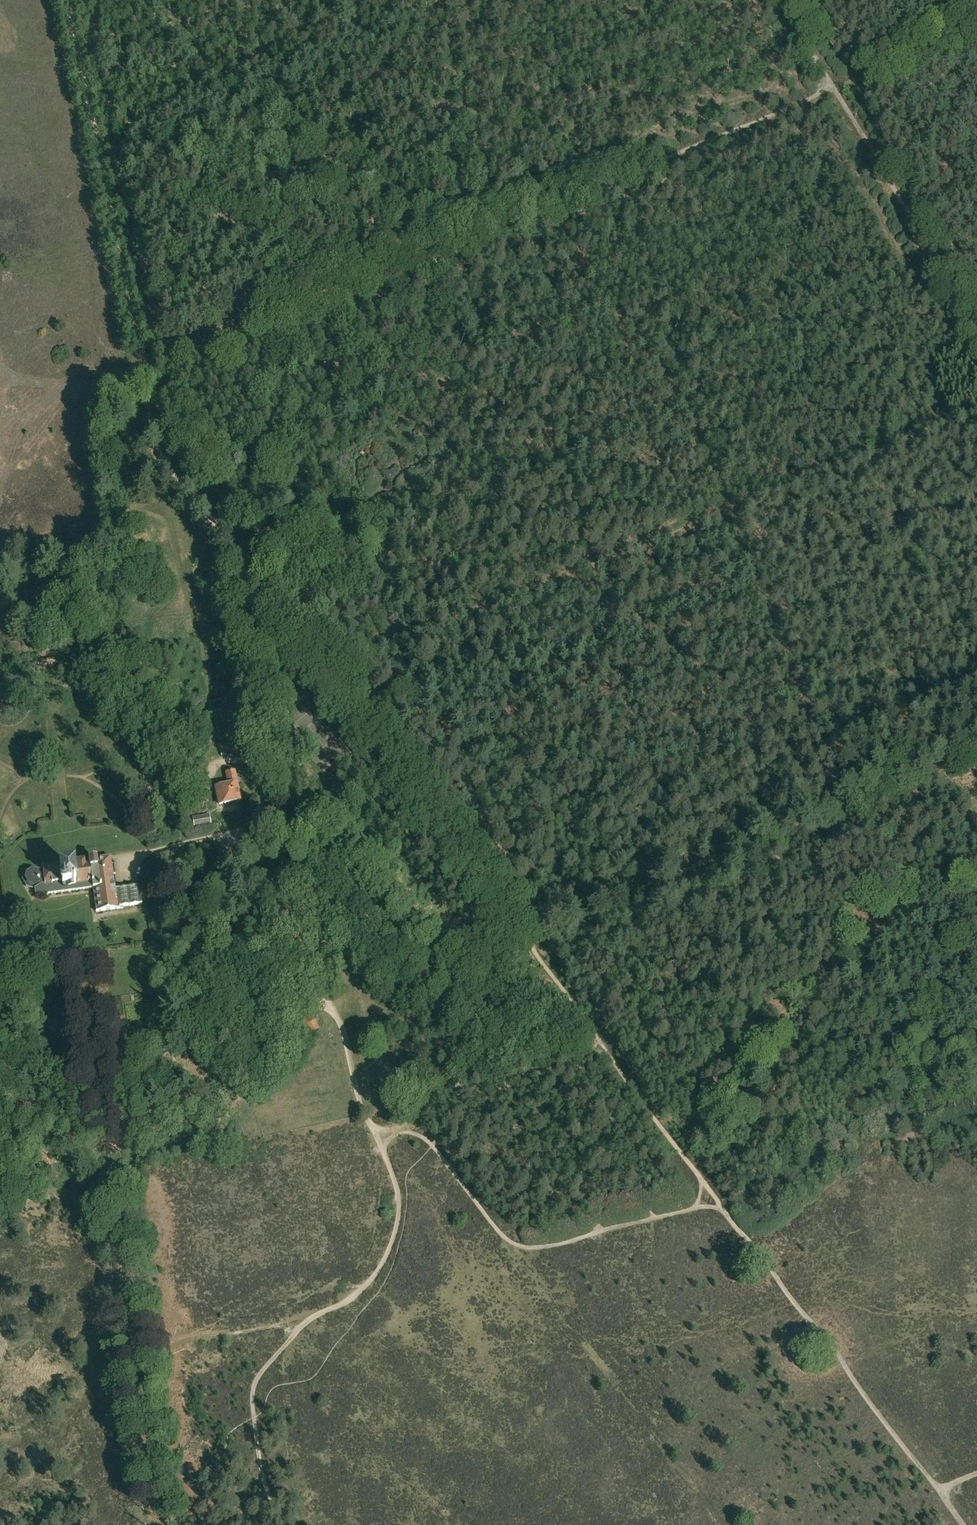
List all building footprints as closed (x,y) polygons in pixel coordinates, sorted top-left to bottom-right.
[(237,782),(235,771),(226,772),(229,784),(237,782)] [(197,802),(207,800),(202,776),(192,778),(197,802)] [(229,784),(216,787),(219,804),(240,799),(237,782),(229,784)] [(195,827),(211,825),(209,815),(193,817),(195,827)] [(114,889),(110,857),(44,866),(44,868),(40,868),(38,872),(34,872),(30,873),(28,875),(27,879),(28,881),(31,884),(34,884),(35,895),(93,888),(96,911),(123,907),(123,906),(142,903),(139,885),(114,889)]
